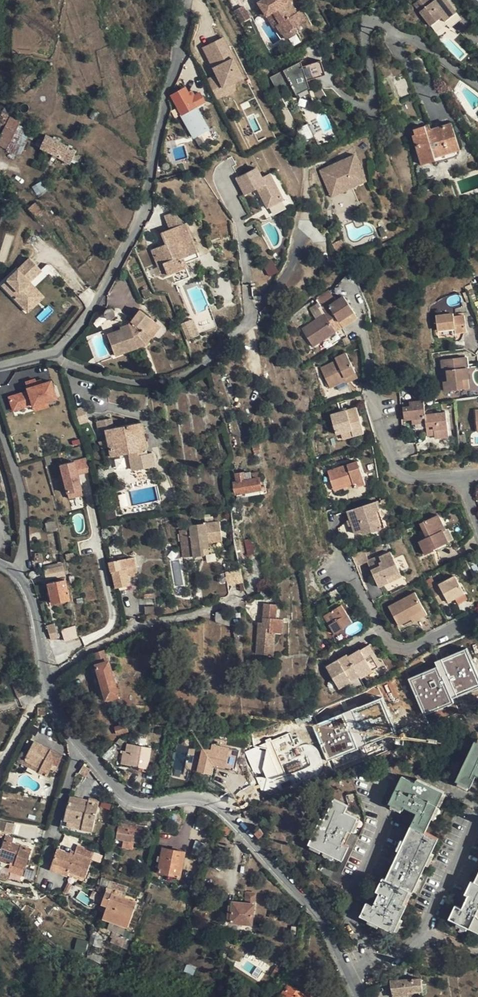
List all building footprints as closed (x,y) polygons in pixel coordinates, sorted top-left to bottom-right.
[(263,5),(267,12),(274,9),(281,20),(277,22),(283,31),(295,23),(296,24),(306,17),(300,8),(297,10),(291,0),(260,0),(263,5)] [(424,0),(438,25),(450,18),(453,23),(463,18),(453,0),(447,0),(441,2),(440,0),(425,0),(424,0)] [(463,18),(453,23),(457,30),(469,22),(457,0),(453,0),(463,18)] [(267,12),(263,5),(258,8),(263,15),(267,12)] [(243,21),(249,17),(243,6),(236,10),(243,21)] [(274,9),(267,12),(274,23),(277,22),(281,20),(274,9)] [(226,36),(202,46),(214,76),(207,78),(216,99),(229,93),(226,87),(244,80),(226,36)] [(307,57),(273,77),(280,91),(293,85),(300,94),(304,92),(311,89),(313,88),(311,82),(310,81),(328,72),(320,57),(310,63),(307,57)] [(184,87),(170,95),(180,114),(204,101),(199,92),(194,94),(192,90),(187,92),(184,87)] [(99,113),(94,109),(89,117),(94,120),(99,113)] [(1,112),(0,114),(0,128),(3,129),(0,135),(0,146),(6,149),(20,121),(1,112)] [(426,132),(424,126),(413,129),(415,135),(413,136),(422,164),(435,161),(434,158),(459,150),(451,124),(430,130),(426,132)] [(311,125),(299,130),(306,144),(308,144),(314,140),(318,138),(314,130),(311,125)] [(76,150),(47,135),(40,148),(70,164),(76,150)] [(459,153),(459,150),(434,158),(435,161),(436,164),(456,157),(458,155),(459,153)] [(350,160),(324,171),(334,189),(345,184),(349,190),(359,186),(372,181),(359,156),(350,160)] [(243,174),(237,178),(246,194),(252,190),(258,188),(268,207),(283,198),(270,172),(262,176),(257,167),(251,170),(243,174)] [(345,184),(334,189),(337,195),(349,190),(345,184)] [(43,211),(35,201),(28,208),(36,218),(43,211)] [(164,216),(168,229),(184,223),(174,212),(164,216)] [(184,223),(168,229),(161,232),(165,243),(151,250),(157,265),(163,263),(168,275),(186,268),(187,267),(186,262),(184,257),(197,252),(185,222),(184,223)] [(11,236),(0,234),(0,261),(7,262),(11,236)] [(199,257),(197,252),(184,257),(186,262),(199,257)] [(43,272),(31,259),(16,273),(20,277),(16,280),(13,277),(3,287),(23,306),(33,296),(28,291),(33,286),(31,283),(43,272)] [(162,277),(168,275),(163,263),(157,265),(162,277)] [(145,270),(149,279),(154,277),(150,269),(145,270)] [(44,296),(33,286),(28,291),(33,296),(23,306),(28,312),(44,296)] [(145,299),(151,295),(147,289),(141,293),(145,299)] [(328,290),(316,299),(322,306),(333,296),(328,290)] [(323,310),(325,313),(330,320),(336,316),(339,321),(355,311),(345,296),(323,310)] [(140,310),(133,318),(128,324),(120,327),(121,330),(107,335),(115,355),(144,345),(159,325),(140,310)] [(212,313),(193,319),(198,336),(218,330),(212,313)] [(330,320),(325,313),(302,328),(314,346),(343,327),(339,321),(336,316),(330,320)] [(455,317),(454,313),(436,315),(438,330),(455,328),(456,332),(467,331),(465,316),(455,317)] [(193,319),(181,323),(186,340),(198,336),(193,319)] [(346,379),(354,375),(353,372),(356,371),(346,351),(335,357),(336,360),(321,368),(330,387),(346,379)] [(449,381),(446,381),(444,381),(445,390),(465,388),(463,379),(468,379),(470,378),(468,367),(467,367),(465,356),(442,359),(443,370),(445,370),(448,370),(449,381)] [(357,380),(356,377),(354,375),(346,379),(349,383),(357,380)] [(36,381),(26,385),(29,393),(10,400),(14,413),(33,407),(34,408),(57,400),(51,383),(38,387),(36,381)] [(108,390),(110,385),(99,382),(97,387),(108,390)] [(413,424),(426,423),(426,412),(424,400),(403,402),(405,420),(412,419),(413,424)] [(83,407),(75,408),(80,423),(87,422),(83,407)] [(337,433),(342,432),(348,431),(349,437),(361,433),(354,408),(332,414),(337,433)] [(432,411),(426,412),(426,423),(428,434),(435,434),(436,438),(449,436),(446,412),(433,414),(432,411)] [(111,456),(146,449),(147,448),(141,421),(115,427),(113,417),(103,419),(105,429),(111,456)] [(96,420),(98,430),(105,429),(103,419),(96,420)] [(51,434),(49,429),(38,432),(39,437),(51,434)] [(211,433),(201,433),(204,444),(212,445),(211,433)] [(354,481),(355,487),(366,484),(359,460),(328,469),(333,487),(354,481)] [(259,467),(261,477),(263,486),(267,485),(265,476),(267,476),(265,465),(259,467)] [(93,480),(90,467),(78,469),(80,483),(93,480)] [(78,469),(64,473),(71,506),(85,503),(80,483),(78,469)] [(264,492),(263,486),(261,477),(252,478),(252,473),(237,475),(237,481),(234,481),(237,497),(264,492)] [(335,493),(355,487),(354,481),(333,487),(335,493)] [(371,522),(377,519),(375,511),(379,510),(376,501),(349,511),(356,533),(364,530),(365,533),(374,530),(371,522)] [(440,532),(443,531),(445,530),(438,515),(420,523),(427,537),(419,541),(426,554),(435,551),(434,549),(431,545),(435,543),(437,547),(445,544),(440,532)] [(382,518),(377,519),(371,522),(374,530),(385,526),(382,518)] [(191,528),(180,530),(183,557),(205,554),(204,548),(210,547),(209,541),(222,539),(219,522),(191,525),(191,528)] [(448,542),(443,531),(440,532),(445,544),(448,542)] [(253,539),(246,541),(249,554),(256,553),(253,539)] [(392,576),(401,571),(391,552),(381,558),(379,557),(367,562),(380,587),(394,580),(392,576)] [(138,571),(135,557),(111,563),(116,588),(131,584),(129,573),(138,571)] [(47,570),(48,579),(66,575),(63,567),(47,570)] [(403,575),(401,571),(392,576),(394,580),(403,575)] [(467,598),(463,593),(455,576),(438,584),(447,601),(452,598),(455,604),(467,598)] [(66,579),(49,583),(54,603),(71,599),(66,579)] [(399,625),(412,619),(411,616),(425,610),(416,593),(389,606),(399,625)] [(256,650),(263,649),(263,639),(272,639),(271,627),(279,627),(278,612),(271,612),(271,598),(258,599),(259,617),(260,622),(255,622),(256,650)] [(329,605),(333,610),(341,605),(344,603),(341,599),(329,605)] [(352,623),(341,605),(333,610),(323,616),(334,634),(352,623)] [(428,614),(425,610),(411,616),(412,619),(414,622),(428,614)] [(47,625),(51,639),(59,637),(54,623),(47,625)] [(62,628),(63,640),(77,638),(75,626),(62,628)] [(50,639),(52,645),(62,642),(60,637),(59,637),(51,639),(50,639)] [(272,649),(272,639),(263,639),(263,649),(272,649)] [(364,654),(363,651),(349,659),(348,657),(327,669),(339,691),(361,679),(362,680),(383,668),(372,649),(364,654)] [(420,712),(477,692),(477,677),(468,649),(433,661),(436,668),(408,677),(420,712)] [(108,660),(105,650),(95,653),(98,663),(97,663),(108,700),(120,696),(114,674),(117,674),(116,670),(113,671),(110,659),(108,660)] [(20,679),(12,682),(18,698),(26,695),(20,679)] [(312,723),(324,758),(356,747),(347,723),(358,719),(360,725),(386,716),(380,700),(312,723)] [(127,722),(116,726),(118,732),(129,729),(127,722)] [(475,777),(477,774),(477,775),(477,742),(475,741),(457,781),(471,787),(475,777)] [(41,768),(39,772),(48,777),(52,769),(54,765),(57,766),(62,757),(35,743),(28,755),(26,761),(41,768)] [(141,762),(149,763),(152,748),(129,744),(128,751),(124,751),(122,763),(140,765),(141,762)] [(199,770),(210,772),(212,763),(236,768),(240,750),(215,744),(214,750),(204,748),(199,770)] [(188,750),(185,769),(196,770),(199,751),(188,750)] [(38,773),(39,772),(41,768),(26,761),(28,755),(22,752),(17,762),(38,773)] [(91,771),(90,770),(83,767),(79,774),(87,778),(91,771)] [(397,856),(432,853),(438,838),(426,832),(444,792),(418,779),(416,782),(403,776),(390,803),(403,809),(405,806),(418,812),(416,816),(397,856)] [(69,803),(66,820),(66,821),(83,825),(82,830),(93,832),(99,801),(90,799),(89,804),(88,807),(82,806),(69,803)] [(349,830),(352,832),(358,818),(345,812),(348,805),(335,799),(325,819),(322,817),(309,844),(343,860),(350,847),(346,845),(342,843),(349,830)] [(403,809),(416,816),(418,812),(405,806),(403,809)] [(168,821),(180,823),(181,814),(169,812),(168,821)] [(92,835),(93,832),(82,830),(83,825),(66,821),(66,820),(62,819),(60,828),(92,835)] [(1,822),(0,825),(0,831),(10,833),(12,825),(1,822)] [(110,822),(109,829),(116,830),(117,823),(110,822)] [(147,828),(121,824),(118,839),(145,843),(147,828)] [(346,845),(352,832),(349,830),(342,843),(346,845)] [(10,865),(25,870),(31,850),(12,844),(14,839),(5,837),(0,852),(0,861),(10,865)] [(194,848),(205,852),(207,845),(196,841),(194,848)] [(95,853),(78,847),(75,853),(74,856),(70,855),(58,851),(51,870),(68,877),(70,873),(86,879),(95,853)] [(186,852),(164,848),(160,872),(181,876),(186,852)] [(203,858),(205,852),(194,848),(192,854),(203,858)] [(120,852),(113,851),(111,859),(119,861),(120,852)] [(432,853),(397,856),(387,879),(383,877),(377,890),(380,892),(374,905),(371,904),(368,902),(361,916),(394,932),(407,905),(404,904),(409,892),(411,890),(414,892),(432,853)] [(23,875),(25,870),(10,865),(8,869),(23,875)] [(87,880),(86,879),(70,873),(68,877),(86,883),(87,880)] [(475,881),(472,880),(465,893),(469,895),(462,908),(459,907),(456,905),(449,918),(477,932),(477,875),(475,881)] [(334,890),(334,881),(329,879),(325,885),(334,890)] [(334,881),(334,890),(339,893),(342,886),(334,881)] [(215,893),(210,884),(201,889),(206,899),(215,893)] [(117,885),(113,897),(121,900),(125,887),(117,885)] [(377,890),(371,904),(374,905),(380,892),(377,890)] [(412,893),(409,892),(404,904),(407,905),(412,893)] [(230,902),(229,915),(232,915),(232,921),(253,923),(255,893),(247,893),(246,903),(230,902)] [(465,893),(459,907),(462,908),(469,895),(465,893)] [(137,906),(121,900),(113,897),(104,894),(101,906),(106,908),(101,921),(127,931),(137,906)] [(88,943),(81,942),(79,950),(86,952),(88,943)] [(188,964),(185,971),(193,974),(196,967),(188,964)] [(423,991),(422,978),(391,980),(394,996),(409,994),(409,993),(423,991)] [(303,990),(297,986),(295,989),(289,984),(281,996),(312,996),(309,993),(303,990)]
